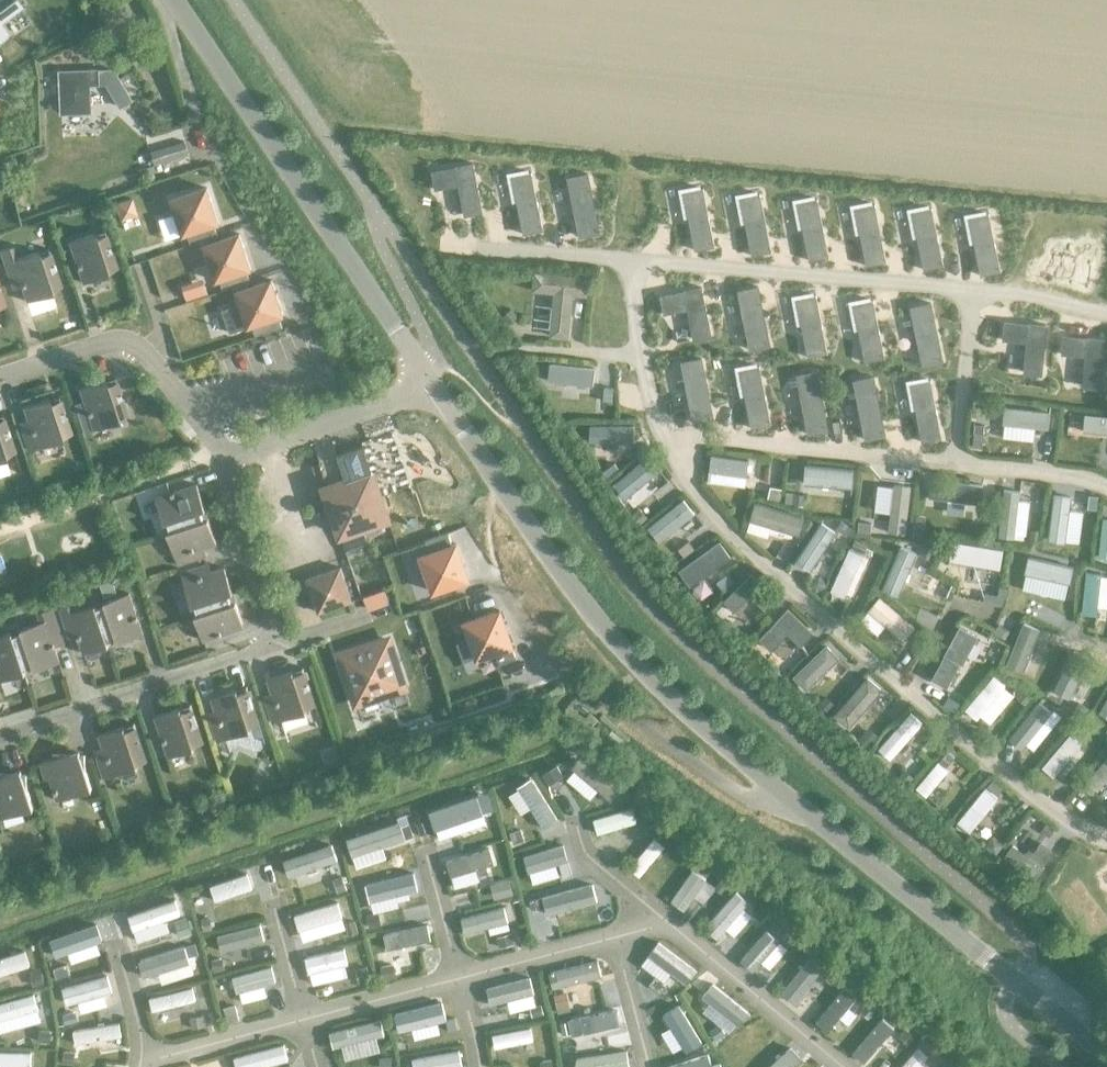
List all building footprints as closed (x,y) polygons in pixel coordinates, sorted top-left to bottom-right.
[(20,6),(15,0),(0,0),(0,21),(20,6)] [(58,71),(59,115),(91,113),(90,85),(99,85),(99,83),(105,83),(115,99),(119,104),(120,107),(132,99),(113,68),(98,69),(88,69),(58,71)] [(184,140),(151,150),(155,165),(189,154),(184,140)] [(471,160),(429,168),(433,188),(458,183),(463,212),(480,209),(471,160)] [(542,227),(530,169),(510,173),(522,231),(542,227)] [(600,230),(587,169),(566,173),(578,235),(600,230)] [(714,244),(703,185),(683,189),(694,248),(714,244)] [(175,214),(158,220),(165,240),(182,235),(186,234),(190,244),(216,235),(213,225),(217,224),(205,188),(170,200),(175,214)] [(771,250),(760,191),(740,195),(751,254),(771,250)] [(797,201),(809,259),(830,255),(817,197),(797,201)] [(130,199),(114,204),(120,220),(135,215),(130,199)] [(855,206),(867,264),(886,260),(874,202),(855,206)] [(912,210),(924,268),(943,264),(931,206),(912,210)] [(987,211),(967,215),(979,273),(999,269),(987,211)] [(103,230),(68,242),(82,283),(107,275),(106,271),(116,268),(103,230)] [(238,234),(202,246),(214,281),(218,280),(222,290),(249,281),(246,271),(250,270),(238,234)] [(15,259),(11,247),(0,251),(0,253),(8,277),(17,274),(26,302),(51,293),(50,290),(60,286),(47,249),(15,259)] [(588,296),(590,277),(534,272),(532,291),(555,293),(550,338),(569,340),(574,295),(588,296)] [(239,304),(221,310),(229,333),(247,327),(251,326),(254,336),(281,327),(278,317),(282,316),(270,280),(235,292),(239,304)] [(711,335),(701,284),(659,292),(663,312),(688,308),(693,338),(711,335)] [(770,344),(758,284),(737,288),(749,348),(770,344)] [(827,352),(816,293),(796,297),(806,356),(827,352)] [(853,302),(864,361),(885,357),(874,298),(853,302)] [(931,300),(910,304),(922,364),(943,360),(931,300)] [(510,309),(500,317),(506,324),(515,316),(510,309)] [(1045,323),(1002,319),(1000,339),(1025,341),(1022,372),(1041,374),(1045,323)] [(1105,337),(1061,333),(1060,353),(1084,355),(1081,386),(1100,388),(1105,337)] [(713,416),(701,356),(680,360),(692,420),(713,416)] [(594,366),(550,361),(547,380),(592,385),(594,366)] [(771,423),(759,364),(740,368),(751,427),(771,423)] [(829,428),(817,368),(796,372),(808,432),(829,428)] [(885,434),(874,374),(853,378),(865,438),(885,434)] [(114,377),(78,389),(92,430),(117,422),(116,418),(126,415),(114,377)] [(942,437),(930,378),(911,382),(922,441),(942,437)] [(613,387),(603,386),(602,400),(612,401),(613,387)] [(57,396),(22,407),(36,449),(61,440),(60,437),(70,433),(57,396)] [(1047,427),(1049,411),(1003,406),(1001,423),(1047,427)] [(1083,413),(1082,429),(1106,431),(1106,415),(1083,413)] [(5,459),(3,455),(13,452),(1,414),(0,415),(0,460),(5,459)] [(981,447),(983,424),(973,423),(970,446),(981,447)] [(633,441),(633,424),(589,424),(589,441),(633,441)] [(345,480),(323,488),(339,535),(387,519),(371,471),(370,472),(362,448),(337,456),(345,480)] [(660,468),(649,454),(613,482),(625,496),(660,468)] [(748,460),(709,455),(707,471),(746,476),(748,460)] [(619,469),(613,462),(602,470),(608,477),(619,469)] [(852,468),(803,464),(801,483),(851,487),(852,468)] [(981,483),(929,477),(927,496),(979,503),(981,483)] [(909,485),(893,483),(886,531),(903,533),(909,485)] [(166,522),(169,531),(186,526),(183,517),(200,511),(204,510),(196,485),(154,498),(163,524),(166,522)] [(781,488),(768,486),(766,497),(778,499),(781,488)] [(1018,490),(1002,488),(996,535),(1012,537),(1018,490)] [(1064,541),(1070,495),(1052,492),(1046,539),(1064,541)] [(803,494),(784,493),(784,503),(803,504),(803,494)] [(1097,495),(1088,494),(1086,507),(1096,508),(1097,495)] [(692,513),(681,498),(645,527),(656,541),(692,513)] [(802,515),(753,500),(747,519),(797,534),(802,515)] [(641,523),(647,516),(638,509),(632,516),(641,523)] [(186,526),(169,531),(166,532),(177,566),(192,561),(189,553),(215,544),(207,519),(203,520),(200,511),(183,517),(186,526)] [(924,516),(914,514),(911,536),(921,537),(924,516)] [(805,518),(800,526),(807,530),(812,522),(805,518)] [(1101,518),(1097,556),(1106,557),(1106,519),(1101,518)] [(850,526),(840,519),(834,527),(845,534),(850,526)] [(834,531),(818,521),(794,560),(809,570),(834,531)] [(870,522),(857,521),(856,531),(869,532),(870,522)] [(1039,530),(1029,529),(1028,542),(1038,543),(1039,530)] [(363,531),(340,539),(345,551),(367,543),(363,531)] [(429,553),(420,557),(432,592),(467,580),(455,544),(451,546),(447,534),(448,534),(447,533),(424,541),(425,542),(429,553)] [(728,555),(717,539),(676,568),(687,584),(728,555)] [(692,548),(686,540),(676,548),(682,556),(692,548)] [(1002,549),(950,540),(947,558),(999,567),(1002,549)] [(897,595),(915,551),(898,544),(880,588),(897,595)] [(922,544),(919,556),(928,559),(932,547),(922,544)] [(860,554),(846,548),(828,590),(842,597),(860,554)] [(1023,572),(1068,583),(1072,565),(1027,554),(1023,572)] [(194,606),(197,615),(214,609),(211,600),(228,595),(231,593),(223,568),(198,576),(195,568),(179,573),(190,607),(194,606)] [(317,613),(350,601),(339,568),(305,579),(317,613)] [(1096,614),(1101,572),(1085,571),(1080,613),(1096,614)] [(732,581),(727,573),(714,581),(719,589),(732,581)] [(764,610),(776,599),(752,575),(724,602),(735,612),(751,597),(764,610)] [(112,580),(99,584),(104,598),(116,593),(112,580)] [(1003,606),(1007,587),(998,586),(997,595),(984,592),(982,602),(1003,606)] [(384,589),(363,597),(367,607),(367,609),(388,602),(384,589)] [(110,622),(101,625),(106,642),(115,639),(116,643),(142,635),(128,594),(103,602),(104,606),(110,622)] [(214,609),(197,615),(193,616),(201,641),(243,627),(234,602),(231,603),(228,595),(211,600),(214,609)] [(913,626),(879,596),(867,609),(901,640),(913,626)] [(110,622),(104,606),(95,608),(94,605),(73,612),(71,605),(58,609),(68,639),(76,636),(82,654),(108,646),(106,642),(101,625),(110,622)] [(17,653),(23,670),(32,667),(33,671),(58,662),(49,634),(59,631),(52,609),(38,614),(41,622),(19,629),(21,633),(26,650),(17,653)] [(802,647),(815,634),(789,610),(760,640),(773,652),(789,635),(802,647)] [(469,639),(456,644),(462,661),(475,657),(476,659),(493,652),(497,664),(497,665),(516,659),(515,658),(511,646),(499,611),(464,623),(469,639)] [(1022,670),(1039,628),(1021,622),(1005,663),(1022,670)] [(1004,638),(1008,630),(997,624),(992,632),(1004,638)] [(961,663),(976,634),(958,625),(930,678),(945,686),(958,662),(961,663)] [(24,674),(23,670),(17,653),(26,650),(21,633),(12,636),(11,632),(0,636),(0,682),(24,674)] [(387,640),(339,656),(355,704),(403,688),(387,640)] [(838,658),(824,644),(791,675),(805,690),(838,658)] [(1068,697),(1088,656),(1071,648),(1052,689),(1068,697)] [(272,724),(280,721),(305,712),(304,709),(314,705),(302,668),(267,680),(275,705),(266,708),(272,724)] [(1004,685),(992,674),(963,708),(975,718),(1004,685)] [(879,688),(864,675),(831,715),(846,727),(879,688)] [(215,742),(224,739),(249,731),(248,727),(258,724),(246,686),(210,698),(218,720),(209,723),(215,742)] [(1031,697),(1017,687),(1011,695),(1025,705),(1031,697)] [(1098,712),(1106,717),(1106,695),(1098,712)] [(833,705),(824,696),(817,703),(827,712),(833,705)] [(954,711),(958,702),(946,696),(942,704),(954,711)] [(1050,711),(1037,701),(1007,738),(1020,749),(1050,711)] [(1088,707),(1076,702),(1072,711),(1083,716),(1088,707)] [(154,717),(168,758),(193,750),(191,746),(202,743),(189,705),(154,717)] [(921,722),(909,711),(876,748),(888,758),(921,722)] [(103,779),(111,776),(136,768),(135,764),(145,761),(133,724),(98,735),(106,760),(97,763),(103,779)] [(1082,726),(1075,735),(1082,741),(1090,732),(1082,726)] [(876,735),(866,727),(856,738),(867,747),(876,735)] [(1081,743),(1070,733),(1040,766),(1052,776),(1081,743)] [(45,780),(49,778),(56,801),(91,790),(84,769),(84,755),(79,755),(78,751),(66,755),(51,755),(51,760),(40,763),(45,780)] [(945,752),(938,760),(946,766),(952,758),(945,752)] [(622,785),(583,753),(571,767),(610,799),(622,785)] [(1086,780),(1097,789),(1106,777),(1106,754),(1086,780)] [(947,770),(937,761),(914,787),(924,796),(947,770)] [(32,809),(26,789),(25,774),(21,774),(20,770),(8,774),(0,774),(0,819),(32,809)] [(912,778),(902,770),(896,777),(906,786),(912,778)] [(557,819),(530,777),(515,786),(542,829),(557,819)] [(991,779),(985,787),(995,795),(1002,788),(991,779)] [(996,798),(983,788),(955,821),(968,832),(996,798)] [(481,814),(475,795),(427,811),(434,829),(481,814)] [(636,824),(631,807),(592,818),(597,835),(636,824)] [(403,840),(397,822),(346,839),(351,857),(403,840)] [(664,847),(654,838),(628,867),(638,876),(664,847)] [(334,860),(329,844),(282,860),(287,876),(334,860)] [(566,861),(561,844),(521,855),(526,872),(566,861)] [(1013,846),(1003,859),(1035,882),(1044,870),(1042,868),(1054,853),(1041,846),(1030,860),(1013,846)] [(494,863),(489,847),(446,859),(451,876),(494,863)] [(705,880),(691,870),(669,901),(682,911),(705,880)] [(416,890),(412,872),(365,883),(370,902),(416,890)] [(252,888),(247,873),(210,885),(215,900),(252,888)] [(595,902),(591,884),(542,896),(546,914),(595,902)] [(746,903),(733,891),(701,927),(714,939),(746,903)] [(180,915),(175,899),(127,915),(132,930),(180,915)] [(341,918),(336,902),(293,914),(297,930),(341,918)] [(506,923),(502,908),(459,918),(463,933),(506,923)] [(102,941),(96,923),(49,938),(55,957),(102,941)] [(259,923),(217,935),(221,951),(264,939),(259,923)] [(429,940),(426,925),(384,933),(387,949),(429,940)] [(778,941),(765,930),(738,959),(751,971),(778,941)] [(695,970),(656,941),(645,955),(685,984),(695,970)] [(190,964),(185,947),(139,960),(144,977),(190,964)] [(346,964),(343,948),(304,957),(307,973),(346,964)] [(25,951),(0,958),(0,976),(30,967),(25,951)] [(821,969),(808,958),(780,993),(793,1004),(821,969)] [(600,976),(597,961),(548,972),(552,987),(600,976)] [(271,967),(231,979),(236,994),(275,982),(271,967)] [(107,974),(62,987),(66,1004),(112,991),(107,974)] [(532,994),(528,978),(485,987),(489,1004),(532,994)] [(748,1013),(711,984),(701,996),(738,1025),(748,1013)] [(196,1001),(193,987),(150,998),(153,1012),(196,1001)] [(856,997),(843,987),(813,1022),(825,1033),(856,997)] [(33,994),(0,1003),(0,1021),(37,1011),(33,994)] [(444,1020),(439,1002),(392,1014),(396,1031),(444,1020)] [(700,1043),(677,1004),(661,1013),(684,1053),(700,1043)] [(619,1025),(616,1009),(567,1019),(571,1035),(619,1025)] [(892,1029),(881,1019),(851,1051),(863,1061),(892,1029)] [(382,1036),(379,1021),(328,1032),(331,1048),(382,1036)] [(121,1037),(118,1024),(72,1032),(74,1046),(121,1037)] [(532,1041),(530,1028),(491,1035),(493,1048),(532,1041)] [(233,1057),(235,1066),(259,1066),(286,1060),(282,1044),(233,1057)] [(917,1046),(899,1066),(919,1066),(929,1056),(917,1046)] [(789,1047),(768,1066),(791,1066),(800,1059),(789,1047)] [(458,1050),(411,1058),(412,1066),(461,1066),(458,1050)] [(625,1050),(575,1058),(577,1066),(628,1066),(625,1050)] [(31,1052),(0,1051),(0,1066),(30,1066),(31,1052)] [(707,1053),(662,1066),(663,1066),(711,1066),(707,1053)]
